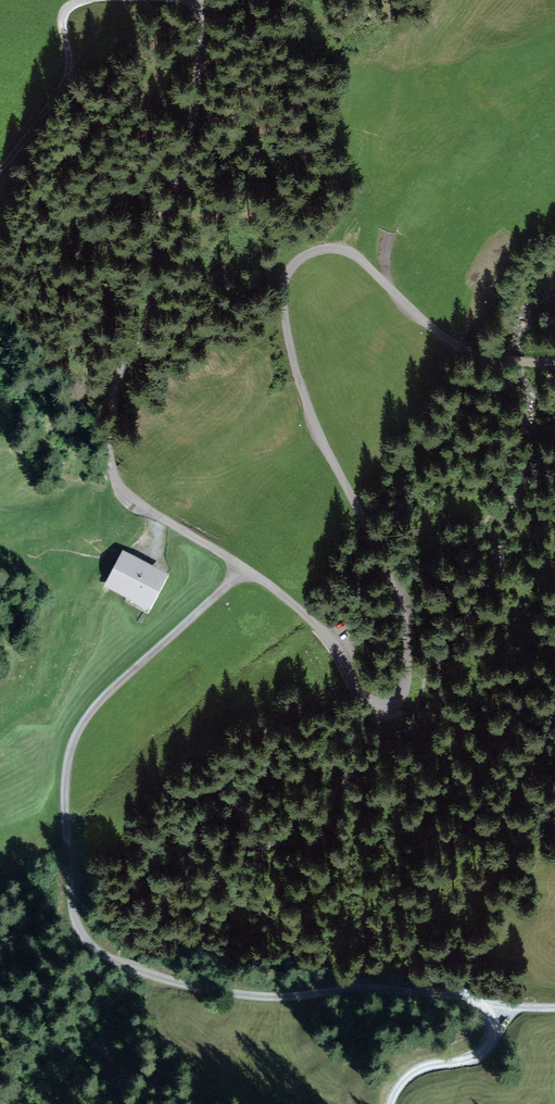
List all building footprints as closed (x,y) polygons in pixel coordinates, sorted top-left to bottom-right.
[(157,580),(121,561),(108,587),(143,606),(157,580)]
